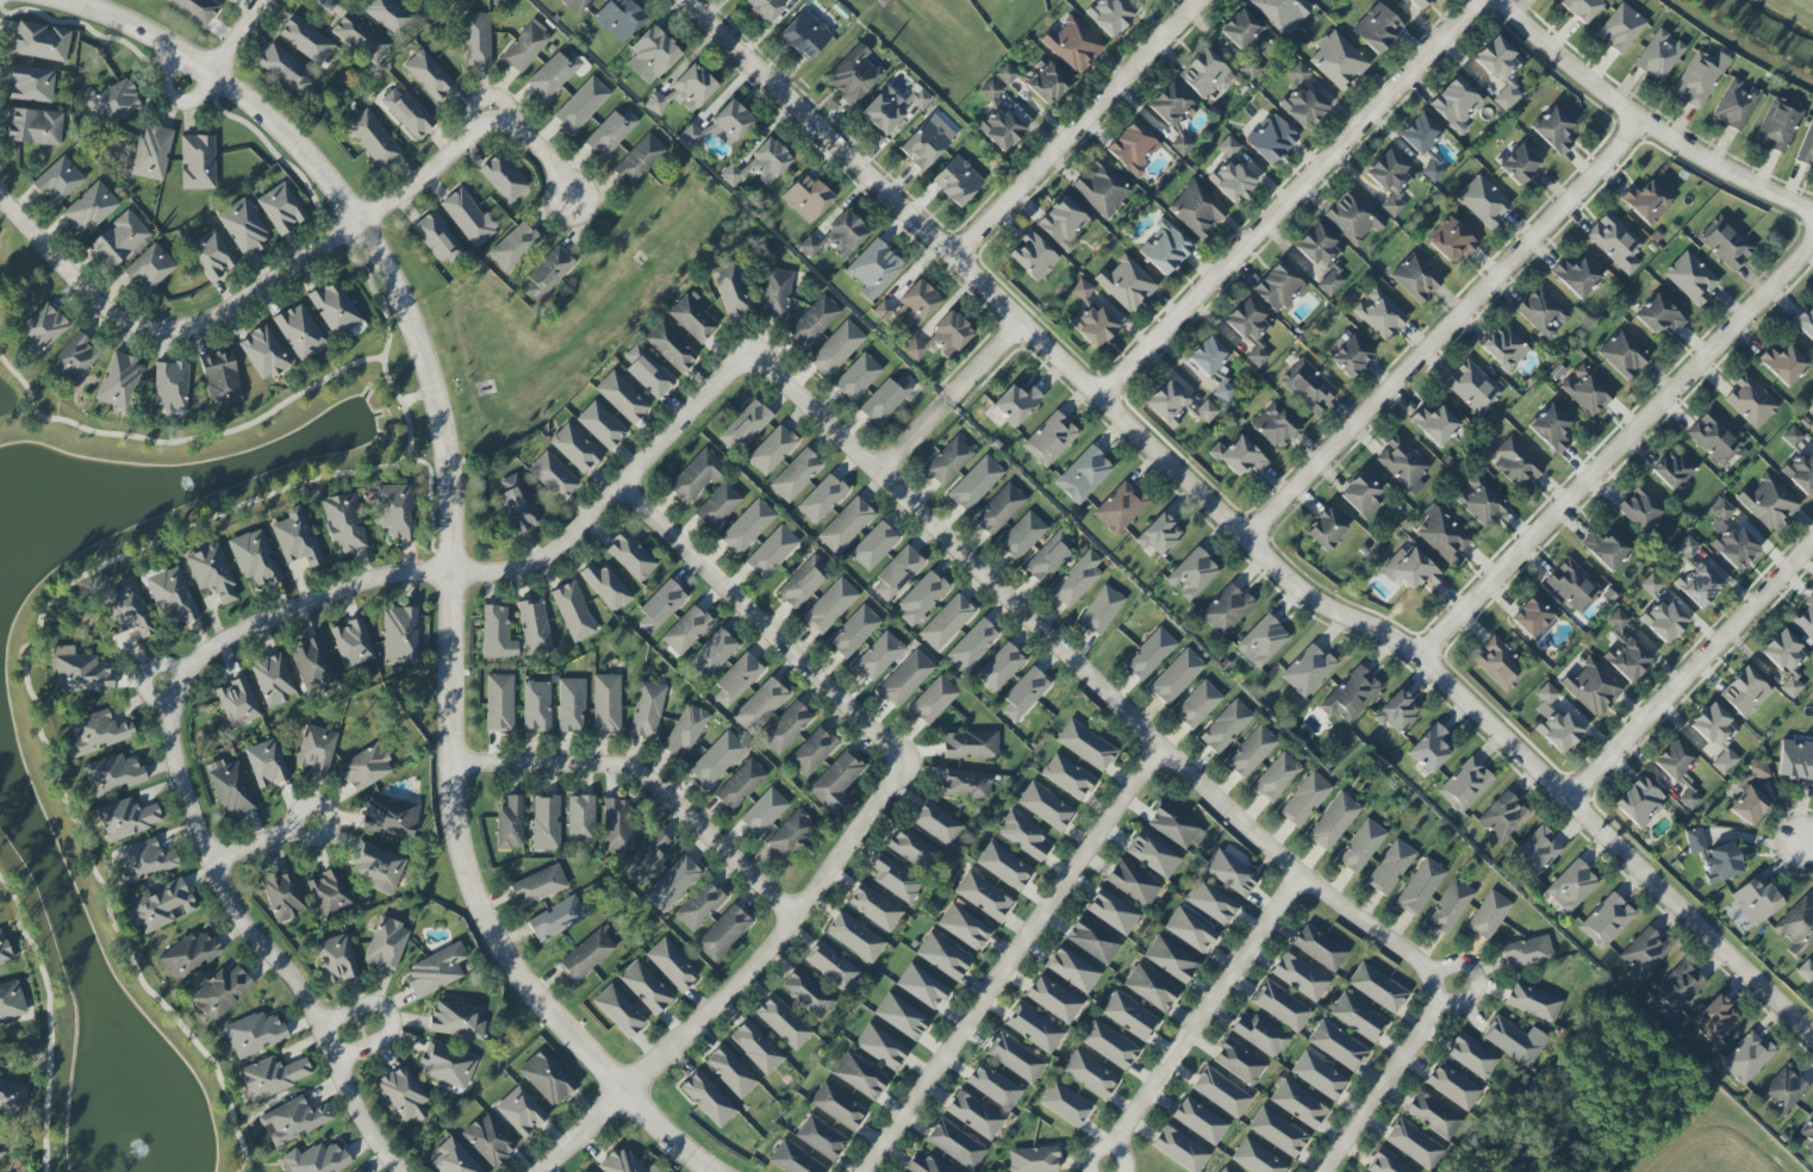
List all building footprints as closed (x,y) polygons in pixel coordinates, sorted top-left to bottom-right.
[(212,0),(161,0),(207,28),(220,5),(212,0)] [(401,39),(416,17),(391,0),(370,0),(361,12),(401,39)] [(597,0),(560,0),(578,18),(597,0)] [(621,45),(646,18),(627,0),(609,0),(592,18),(621,45)] [(768,25),(791,0),(744,0),(743,1),(768,25)] [(1085,13),(1110,40),(1136,15),(1122,0),(1099,0),(1085,13)] [(1281,33),(1296,16),(1301,20),(1313,8),(1305,0),(1248,0),(1247,1),(1281,33)] [(1431,0),(1407,0),(1420,12),(1431,0)] [(1583,26),(1603,5),(1598,0),(1562,0),(1559,4),(1583,26)] [(1378,56),(1404,27),(1377,2),(1350,31),(1378,56)] [(1647,23),(1622,2),(1595,35),(1620,56),(1647,23)] [(807,63),(833,36),(803,8),(777,35),(807,63)] [(1241,52),(1262,28),(1240,8),(1218,32),(1241,52)] [(375,67),(392,46),(347,10),(331,31),(375,67)] [(490,67),(489,13),(463,14),(465,67),(490,67)] [(277,35),(320,67),(336,45),(292,14),(277,35)] [(1040,40),(1078,76),(1105,47),(1072,16),(1054,35),(1049,30),(1040,40)] [(497,57),(517,76),(553,37),(532,19),(497,57)] [(71,31),(51,28),(51,27),(18,21),(13,54),(66,63),(71,31)] [(681,52),(652,25),(630,49),(635,55),(626,65),(650,86),(681,52)] [(1634,68),(1663,84),(1685,44),(1655,28),(1634,68)] [(1369,63),(1332,29),(1315,47),(1318,50),(1308,60),(1342,92),(1369,63)] [(1505,113),(1524,95),(1507,77),(1523,61),(1497,35),(1474,57),(1504,88),(1492,100),(1505,113)] [(303,76),(308,69),(272,42),(256,64),(301,96),(312,82),(303,76)] [(1230,72),(1204,47),(1177,76),(1203,101),(1230,72)] [(455,84),(421,48),(402,66),(436,102),(455,84)] [(1716,52),(1713,59),(1695,49),(1671,95),(1701,111),(1729,59),(1716,52)] [(526,83),(544,102),(584,64),(571,51),(564,58),(558,52),(526,83)] [(860,51),(856,56),(851,52),(824,80),(852,107),(884,74),(860,51)] [(1071,82),(1046,59),(1023,84),(1047,107),(1071,82)] [(1312,74),(1298,61),(1286,74),(1297,85),(1278,106),(1305,132),(1327,109),(1302,84),(1312,74)] [(718,85),(693,62),(659,98),(658,97),(649,108),(658,116),(674,98),(692,114),(718,85)] [(1007,86),(1018,73),(1006,62),(995,75),(1007,86)] [(10,100),(52,102),(54,69),(12,67),(10,100)] [(611,94),(592,76),(552,117),(572,136),(611,94)] [(1428,104),(1459,136),(1472,123),(1466,117),(1482,102),(1457,76),(1428,104)] [(1740,133),(1760,95),(1742,85),(1743,82),(1732,76),(1710,117),(1740,133)] [(82,100),(92,124),(100,121),(102,127),(143,110),(129,79),(82,100)] [(1003,91),(991,79),(978,92),(991,104),(1003,91)] [(1147,107),(1152,112),(1145,119),(1165,137),(1185,115),(1189,118),(1198,107),(1170,81),(1147,107)] [(904,100),(887,83),(859,114),(884,137),(913,105),(921,112),(933,100),(917,85),(904,100)] [(436,122),(399,84),(380,102),(417,140),(436,122)] [(1783,155),(1804,110),(1773,96),(1752,141),(1783,155)] [(754,120),(731,99),(700,132),(691,123),(678,136),(692,149),(710,130),(728,148),(754,120)] [(1530,129),(1560,157),(1573,144),(1564,136),(1574,125),(1553,105),(1530,129)] [(1025,130),(998,106),(977,129),(1004,153),(1025,130)] [(380,170),(402,153),(367,108),(345,125),(380,170)] [(62,111),(8,109),(7,143),(61,144),(62,111)] [(614,110),(583,143),(602,161),(640,121),(627,109),(620,116),(614,110)] [(956,136),(932,113),(897,150),(922,173),(956,136)] [(1298,136),(1273,113),(1245,143),(1271,166),(1298,136)] [(1442,132),(1420,113),(1398,137),(1420,157),(1442,132)] [(1812,115),(1796,159),(1812,166),(1812,115)] [(1105,150),(1134,176),(1161,146),(1132,120),(1105,150)] [(172,131),(139,126),(132,176),(164,181),(172,131)] [(630,188),(667,149),(648,132),(612,170),(630,188)] [(1170,146),(1183,157),(1194,145),(1181,133),(1170,146)] [(1241,147),(1228,135),(1215,149),(1225,157),(1206,178),(1235,205),(1264,174),(1255,164),(1246,173),(1230,158),(1241,147)] [(214,136),(182,136),(182,170),(182,190),(215,189),(214,136)] [(793,159),(769,136),(751,156),(754,159),(741,172),(731,163),(719,176),(733,188),(750,170),(768,186),(793,159)] [(1518,187),(1542,162),(1520,142),(1497,167),(1518,187)] [(1393,219),(1406,205),(1396,196),(1414,177),(1386,150),(1365,173),(1390,196),(1380,206),(1393,219)] [(529,186),(497,152),(478,171),(510,204),(529,186)] [(54,208),(85,179),(63,154),(31,183),(54,208)] [(959,209),(985,182),(956,154),(930,182),(959,209)] [(1071,187),(1105,219),(1133,190),(1099,158),(1071,187)] [(1420,172),(1434,184),(1446,171),(1433,159),(1420,172)] [(809,225),(834,198),(805,171),(780,198),(809,225)] [(1512,206),(1478,174),(1455,198),(1489,230),(1512,206)] [(1166,208),(1200,240),(1216,223),(1217,224),(1229,211),(1194,178),(1166,208)] [(60,216),(81,239),(119,203),(98,180),(60,216)] [(1638,192),(1631,186),(1619,199),(1650,227),(1673,202),(1649,180),(1638,192)] [(280,237),(308,219),(284,182),(256,200),(280,237)] [(473,249),(502,227),(489,210),(482,215),(461,187),(440,203),(473,249)] [(1377,233),(1386,223),(1348,187),(1322,215),(1356,247),(1372,229),(1377,233)] [(1092,223),(1064,195),(1035,224),(1064,252),(1092,223)] [(217,214),(243,260),(268,245),(263,235),(266,233),(246,198),(217,214)] [(830,236),(826,239),(844,259),(869,235),(842,205),(820,225),(830,236)] [(87,247),(110,272),(150,234),(127,209),(87,247)] [(1640,264),(1632,257),(1643,245),(1607,211),(1585,236),(1629,277),(1640,264)] [(411,228),(439,262),(447,256),(453,264),(465,253),(431,212),(411,228)] [(1425,240),(1454,267),(1477,242),(1448,215),(1425,240)] [(1754,250),(1720,215),(1697,237),(1731,273),(1754,250)] [(1136,248),(1163,278),(1193,250),(1166,220),(1136,248)] [(542,240),(524,221),(488,253),(507,273),(542,240)] [(1295,246),(1322,271),(1343,248),(1317,223),(1295,246)] [(208,282),(236,266),(215,229),(187,245),(208,282)] [(1006,254),(1037,283),(1060,259),(1029,230),(1006,254)] [(798,247),(809,259),(822,247),(810,235),(798,247)] [(863,288),(859,293),(870,303),(905,265),(876,238),(845,271),(863,288)] [(145,296),(177,266),(155,242),(123,272),(145,296)] [(539,302),(576,263),(557,245),(520,284),(539,302)] [(1720,283),(1686,250),(1662,274),(1697,307),(1720,283)] [(1411,251),(1389,279),(1423,304),(1444,276),(1411,251)] [(1583,300),(1601,275),(1593,269),(1599,261),(1584,251),(1573,266),(1561,257),(1548,274),(1583,300)] [(1158,286),(1125,255),(1108,273),(1103,268),(1093,279),(1130,315),(1158,286)] [(710,270),(729,319),(752,310),(734,261),(710,270)] [(1277,315),(1306,287),(1281,261),(1251,289),(1277,315)] [(1330,298),(1347,280),(1333,267),(1316,286),(1330,298)] [(791,271),(764,270),(761,320),(788,321),(791,271)] [(367,328),(337,279),(308,296),(335,340),(353,330),(356,335),(367,328)] [(1088,303),(1095,287),(1079,279),(1071,295),(1088,303)] [(942,301),(923,283),(897,311),(916,329),(942,301)] [(1515,310),(1548,341),(1571,316),(1538,285),(1515,310)] [(1408,318),(1374,286),(1351,310),(1385,342),(1408,318)] [(1634,315),(1653,336),(1665,325),(1674,335),(1687,323),(1658,292),(1634,315)] [(700,345),(719,325),(685,293),(667,313),(700,345)] [(787,333),(806,350),(842,310),(824,293),(787,333)] [(1254,342),(1272,322),(1246,298),(1217,329),(1236,347),(1246,335),(1254,342)] [(871,312),(884,324),(896,311),(883,299),(871,312)] [(70,329),(50,302),(14,329),(34,355),(70,329)] [(329,348),(301,302),(273,318),(300,364),(329,348)] [(1070,326),(1096,351),(1118,327),(1092,303),(1070,326)] [(1812,314),(1805,307),(1791,323),(1812,343),(1812,314)] [(974,332),(949,310),(932,329),(936,332),(924,346),(914,338),(903,351),(916,363),(932,344),(950,360),(974,332)] [(866,338),(847,319),(807,361),(827,380),(866,338)] [(682,375),(699,356),(660,320),(643,338),(682,375)] [(1529,350),(1501,323),(1478,346),(1507,373),(1529,350)] [(265,325),(237,343),(263,383),(291,364),(265,325)] [(1597,352),(1628,381),(1651,356),(1620,328),(1597,352)] [(50,363),(74,385),(102,354),(78,332),(50,363)] [(1352,379),(1373,351),(1349,334),(1328,361),(1352,379)] [(1231,355),(1209,335),(1187,359),(1209,379),(1231,355)] [(631,364),(626,370),(658,401),(676,382),(636,344),(624,357),(631,364)] [(1259,369),(1270,354),(1256,344),(1245,359),(1259,369)] [(1787,388),(1809,364),(1787,345),(1778,355),(1768,347),(1756,360),(1787,388)] [(244,399),(230,350),(198,360),(212,408),(244,399)] [(142,360),(112,351),(97,403),(127,411),(142,360)] [(884,371),(864,352),(832,385),(851,404),(884,371)] [(1337,395),(1303,358),(1279,380),(1313,417),(1337,395)] [(1503,393),(1466,359),(1443,383),(1480,418),(1503,393)] [(155,362),(153,409),(187,410),(188,363),(155,362)] [(1559,387),(1592,419),(1615,395),(1581,363),(1571,373),(1571,374),(1559,387)] [(594,389),(633,426),(651,407),(612,370),(594,389)] [(1722,398),(1757,431),(1780,406),(1745,374),(1722,398)] [(858,410),(876,428),(914,388),(901,376),(894,384),(888,378),(858,410)] [(1172,430),(1185,416),(1187,417),(1191,412),(1206,426),(1219,411),(1206,399),(1198,408),(1167,379),(1144,404),(1172,430)] [(1213,395),(1228,404),(1237,387),(1222,379),(1213,395)] [(1014,429),(1043,398),(1031,386),(1023,395),(1012,384),(991,406),(1014,429)] [(1560,435),(1576,418),(1555,398),(1528,427),(1557,456),(1569,443),(1560,435)] [(773,416),(755,399),(719,437),(737,455),(773,416)] [(610,452),(628,432),(594,400),(575,420),(610,452)] [(1303,428),(1274,400),(1251,425),(1280,453),(1303,428)] [(1439,448),(1461,424),(1439,404),(1429,415),(1420,407),(1408,420),(1439,448)] [(1685,433),(1722,468),(1744,444),(1708,409),(1685,433)] [(1079,433),(1055,410),(1021,446),(1045,469),(1079,433)] [(584,476),(602,456),(566,422),(548,442),(584,476)] [(765,478),(799,442),(779,424),(746,460),(765,478)] [(1804,436),(1792,425),(1781,437),(1792,449),(1804,436)] [(1373,459),(1414,497),(1424,485),(1418,480),(1431,467),(1396,434),(1373,459)] [(975,453),(956,435),(923,470),(942,488),(975,453)] [(1226,449),(1218,442),(1209,452),(1237,479),(1248,467),(1257,475),(1269,463),(1239,435),(1226,449)] [(1493,466),(1518,489),(1528,479),(1532,483),(1546,468),(1510,435),(1494,452),(1500,458),(1493,466)] [(1053,482),(1077,505),(1114,469),(1091,445),(1053,482)] [(666,488),(687,507),(726,466),(705,446),(666,488)] [(788,504),(824,465),(805,447),(769,486),(788,504)] [(1670,447),(1650,471),(1676,493),(1696,470),(1670,447)] [(1781,472),(1808,497),(1812,492),(1812,460),(1802,449),(1781,472)] [(580,482),(545,450),(527,470),(561,502),(580,482)] [(1005,472),(985,454),(947,495),(966,513),(1005,472)] [(1367,521),(1381,506),(1374,500),(1383,491),(1361,471),(1339,495),(1367,521)] [(497,495),(516,535),(540,524),(516,473),(499,482),(504,492),(497,495)] [(815,526),(848,491),(829,473),(796,508),(815,526)] [(1509,506),(1475,473),(1452,497),(1486,530),(1509,506)] [(1734,498),(1772,534),(1801,504),(1768,473),(1749,493),(1744,488),(1734,498)] [(1149,504),(1126,480),(1092,513),(1115,537),(1149,504)] [(693,515),(713,533),(744,499),(724,481),(693,515)] [(972,520),(991,538),(1027,500),(1008,482),(972,520)] [(1668,515),(1640,484),(1616,506),(1643,537),(1668,515)] [(376,487),(379,529),(388,528),(389,541),(414,540),(410,485),(376,487)] [(369,547),(353,492),(320,501),(332,543),(339,541),(343,554),(369,547)] [(876,514),(856,496),(816,538),(836,556),(876,514)] [(1709,545),(1736,571),(1766,540),(1759,533),(1753,539),(1741,527),(1734,534),(1723,523),(1735,512),(1719,496),(1707,508),(1718,519),(1711,526),(1719,535),(1709,545)] [(718,539),(738,557),(777,516),(757,497),(718,539)] [(1414,533),(1450,566),(1474,541),(1432,503),(1423,513),(1428,518),(1414,533)] [(325,564),(301,504),(286,510),(289,518),(270,525),(286,564),(305,556),(311,570),(325,564)] [(1325,553),(1349,528),(1327,507),(1303,533),(1325,553)] [(1016,563),(1048,528),(1029,510),(996,544),(1016,563)] [(1135,541),(1145,550),(1149,546),(1161,558),(1184,533),(1162,512),(1135,541)] [(900,539),(880,520),(848,554),(868,573),(900,539)] [(800,542),(781,524),(744,563),(763,581),(800,542)] [(229,540),(242,580),(253,576),(256,588),(280,581),(264,529),(229,540)] [(1023,568),(1042,586),(1072,554),(1066,549),(1073,542),(1060,529),(1023,568)] [(1601,539),(1591,530),(1579,544),(1610,572),(1631,548),(1610,529),(1601,539)] [(605,550),(640,583),(658,564),(623,531),(605,550)] [(1674,585),(1701,610),(1723,586),(1692,557),(1701,547),(1687,535),(1673,550),(1691,566),(1674,585)] [(218,540),(183,553),(198,593),(213,588),(220,606),(239,599),(218,540)] [(874,590),(887,603),(926,563),(907,544),(876,577),(882,582),(874,590)] [(1165,580),(1178,592),(1189,603),(1220,570),(1196,547),(1165,580)] [(1401,549),(1380,572),(1393,583),(1397,578),(1412,591),(1422,580),(1431,588),(1443,575),(1412,547),(1406,554),(1401,549)] [(1101,574),(1095,568),(1102,560),(1088,548),(1049,592),(1068,610),(1101,574)] [(826,581),(819,574),(826,567),(815,554),(775,591),(794,611),(826,581)] [(1544,580),(1577,616),(1602,593),(1569,557),(1544,580)] [(598,571),(592,563),(579,573),(612,614),(633,598),(606,565),(598,571)] [(199,616),(178,566),(145,579),(157,611),(166,607),(174,627),(199,616)] [(950,588),(930,569),(897,605),(904,612),(899,617),(911,629),(950,588)] [(1640,585),(1653,597),(1664,585),(1651,573),(1640,585)] [(860,595),(840,576),(801,618),(820,637),(860,595)] [(645,616),(637,624),(650,636),(688,597),(670,579),(639,610),(645,616)] [(598,633),(574,581),(550,592),(574,644),(598,633)] [(1254,605),(1231,582),(1199,616),(1222,638),(1254,605)] [(1099,637),(1126,600),(1105,584),(1077,621),(1099,637)] [(918,634),(937,653),(977,612),(957,593),(918,634)] [(1812,643),(1812,593),(1800,607),(1800,609),(1789,621),(1812,643)] [(1558,619),(1532,595),(1510,619),(1536,644),(1558,619)] [(524,655),(550,652),(544,598),(518,601),(524,655)] [(1657,601),(1639,621),(1667,646),(1690,620),(1670,602),(1665,607),(1657,601)] [(680,658),(712,622),(693,604),(661,640),(680,658)] [(827,641),(845,660),(883,623),(865,605),(827,641)] [(483,659),(518,659),(518,641),(508,641),(508,606),(483,606),(483,659)] [(383,609),(384,661),(417,660),(416,608),(383,609)] [(1601,658),(1630,684),(1652,659),(1621,631),(1630,620),(1617,608),(1603,624),(1619,638),(1601,658)] [(1290,636),(1266,614),(1235,647),(1259,670),(1290,636)] [(344,669),(375,659),(362,618),(330,628),(344,669)] [(945,657),(964,674),(1000,635),(981,618),(945,657)] [(739,646),(719,627),(687,661),(707,680),(739,646)] [(1142,682),(1178,644),(1160,627),(1124,665),(1142,682)] [(1806,685),(1792,672),(1810,653),(1782,627),(1760,650),(1789,678),(1779,688),(1792,700),(1806,685)] [(852,666),(871,684),(906,648),(887,630),(852,666)] [(306,694),(337,683),(319,635),(288,647),(306,694)] [(1507,693),(1529,669),(1492,635),(1470,659),(1507,693)] [(995,694),(1026,660),(1007,642),(975,676),(995,694)] [(1304,700),(1336,665),(1311,642),(1279,677),(1304,700)] [(55,691),(111,690),(110,663),(97,663),(97,655),(74,655),(74,646),(54,647),(55,691)] [(1148,689),(1167,707),(1206,665),(1186,647),(1148,689)] [(876,691),(897,709),(936,667),(916,649),(876,691)] [(764,670),(745,652),(714,685),(720,690),(713,697),(727,710),(764,670)] [(267,708),(297,696),(280,653),(250,665),(267,708)] [(1572,676),(1569,673),(1559,682),(1593,719),(1623,692),(1592,658),(1572,676)] [(1348,724),(1382,687),(1358,665),(1318,708),(1329,718),(1335,712),(1348,724)] [(1015,724),(1051,684),(1032,666),(1003,699),(1007,703),(1000,711),(1015,724)] [(1718,694),(1743,720),(1772,692),(1746,666),(1718,694)] [(487,731),(514,731),(513,675),(486,675),(487,731)] [(592,733),(620,733),(620,676),(593,675),(592,733)] [(959,693),(940,675),(908,708),(928,727),(959,693)] [(790,695),(770,676),(731,718),(751,736),(790,695)] [(214,689),(230,730),(261,718),(245,677),(214,689)] [(559,732),(585,732),(584,679),(558,679),(559,732)] [(1224,697),(1204,679),(1172,713),(1192,731),(1224,697)] [(629,735),(655,740),(665,686),(639,681),(629,735)] [(523,730),(549,731),(550,682),(523,682),(523,730)] [(1547,707),(1559,695),(1547,682),(1535,694),(1547,707)] [(1372,718),(1382,726),(1386,722),(1400,735),(1423,710),(1399,688),(1372,718)] [(1217,756),(1255,716),(1236,698),(1198,738),(1217,756)] [(814,720),(797,701),(758,737),(776,756),(814,720)] [(1738,726),(1711,701),(1689,724),(1716,750),(1738,726)] [(675,756),(680,746),(691,752),(710,714),(687,702),(662,749),(675,756)] [(1557,707),(1535,730),(1561,755),(1583,732),(1557,707)] [(75,758),(131,738),(126,723),(114,727),(107,709),(70,723),(77,743),(70,745),(75,758)] [(1103,772),(1118,748),(1069,719),(1054,743),(1103,772)] [(1448,734),(1435,722),(1407,753),(1430,775),(1451,753),(1440,743),(1448,734)] [(327,774),(338,733),(307,724),(295,765),(327,774)] [(1243,780),(1279,742),(1260,724),(1224,762),(1243,780)] [(787,760),(806,779),(840,744),(820,725),(787,760)] [(708,790),(747,749),(727,730),(688,771),(708,790)] [(997,732),(942,733),(943,759),(998,758),(997,732)] [(289,779),(276,738),(244,748),(258,789),(289,779)] [(1652,761),(1673,783),(1697,760),(1676,739),(1652,761)] [(1782,739),(1776,777),(1812,782),(1812,744),(1782,739)] [(337,769),(356,796),(393,769),(375,742),(337,769)] [(1740,760),(1727,747),(1711,764),(1724,777),(1740,760)] [(833,815),(848,798),(842,793),(866,768),(846,748),(807,790),(833,815)] [(1271,804),(1303,768),(1283,751),(1251,787),(1271,804)] [(82,767),(94,800),(145,782),(136,756),(124,760),(121,753),(82,767)] [(1081,802),(1095,780),(1054,753),(1040,775),(1081,802)] [(1436,792),(1461,815),(1495,779),(1471,756),(1436,792)] [(732,813),(768,774),(750,757),(714,796),(732,813)] [(225,821),(256,810),(238,760),(224,765),(222,760),(206,765),(225,821)] [(1768,763),(1750,762),(1750,777),(1768,777),(1768,763)] [(992,774),(943,769),(941,796),(989,800),(992,774)] [(1298,830),(1333,787),(1312,770),(1277,813),(1298,830)] [(1772,790),(1750,771),(1736,787),(1741,792),(1727,808),(1744,823),(1772,790)] [(1613,805),(1640,830),(1667,800),(1640,775),(1613,805)] [(1017,803),(1060,833),(1075,810),(1032,780),(1017,803)] [(758,838),(790,805),(771,786),(739,820),(758,838)] [(1691,812),(1702,799),(1689,789),(1679,802),(1691,812)] [(1501,844),(1530,813),(1506,791),(1477,821),(1501,844)] [(1362,809),(1341,792),(1305,835),(1326,853),(1362,809)] [(522,795),(506,796),(506,806),(497,806),(497,848),(523,848),(522,795)] [(559,795),(532,795),(533,851),(560,851),(559,795)] [(567,796),(568,842),(595,842),(594,796),(567,796)] [(106,843),(163,824),(157,804),(135,811),(131,798),(95,810),(106,843)] [(362,831),(413,837),(417,804),(366,798),(362,831)] [(629,851),(629,799),(604,800),(604,852),(629,851)] [(949,849),(964,826),(926,800),(911,823),(949,849)] [(1186,851),(1201,829),(1160,802),(1146,824),(1186,851)] [(816,827),(799,809),(764,842),(781,860),(816,827)] [(996,832),(1039,864),(1049,849),(1040,843),(1046,834),(1012,809),(996,832)] [(1386,831),(1365,818),(1337,863),(1358,876),(1386,831)] [(1540,825),(1509,857),(1533,880),(1564,848),(1540,825)] [(928,873),(941,850),(899,826),(886,849),(928,873)] [(1684,833),(1691,856),(1698,854),(1708,885),(1743,874),(1734,842),(1707,849),(1700,828),(1684,833)] [(1169,879),(1182,856),(1137,831),(1124,854),(1169,879)] [(672,862),(663,847),(669,843),(665,836),(621,863),(634,885),(672,862)] [(122,887),(151,878),(150,876),(180,867),(175,851),(161,855),(156,837),(115,849),(122,871),(118,872),(122,887)] [(1385,897),(1417,853),(1396,838),(1364,882),(1385,897)] [(347,870),(393,890),(406,860),(360,840),(347,870)] [(1034,869),(989,841),(975,864),(1020,892),(1034,869)] [(1260,877),(1218,849),(1203,871),(1245,899),(1260,877)] [(643,895),(662,914),(703,874),(684,854),(643,895)] [(871,868),(878,871),(872,884),(913,904),(924,879),(876,857),(871,868)] [(1105,881),(1147,909),(1163,886),(1120,857),(1105,881)] [(1447,872),(1425,857),(1393,903),(1415,918),(1447,872)] [(1544,893),(1568,916),(1600,882),(1576,859),(1544,893)] [(568,889),(559,865),(509,883),(517,907),(568,889)] [(321,917),(352,904),(337,867),(306,880),(321,917)] [(998,924),(1014,901),(969,869),(953,892),(998,924)] [(274,922),(304,914),(292,870),(262,879),(274,922)] [(1730,895),(1753,927),(1783,905),(1760,873),(1730,895)] [(1226,927),(1240,905),(1198,878),(1184,901),(1226,927)] [(1427,925),(1450,936),(1473,890),(1451,878),(1427,925)] [(127,900),(140,935),(175,922),(171,910),(181,906),(185,915),(196,911),(184,879),(127,900)] [(674,917),(693,934),(726,898),(708,881),(674,917)] [(846,904),(889,933),(904,913),(860,882),(846,904)] [(1085,909),(1126,937),(1141,916),(1100,888),(1085,909)] [(1486,942),(1513,904),(1491,889),(1465,927),(1486,942)] [(1636,915),(1612,891),(1578,928),(1602,951),(1636,915)] [(589,917),(577,895),(526,921),(538,944),(589,917)] [(1791,946),(1787,950),(1796,959),(1812,943),(1812,903),(1805,895),(1772,927),(1791,946)] [(937,925),(978,953),(993,931),(952,903),(937,925)] [(753,922),(733,904),(694,945),(714,963),(753,922)] [(1164,928),(1202,955),(1218,934),(1179,906),(1164,928)] [(824,937),(874,963),(887,939),(837,913),(824,937)] [(411,928),(380,916),(363,961),(394,973),(411,928)] [(1065,938),(1107,967),(1122,945),(1080,916),(1065,938)] [(1337,972),(1349,949),(1303,925),(1290,948),(1337,972)] [(223,956),(205,927),(157,955),(175,985),(223,956)] [(1671,949),(1647,927),(1618,956),(1641,979),(1671,949)] [(13,963),(4,930),(0,931),(0,966),(13,963)] [(555,961),(569,983),(617,952),(602,930),(555,961)] [(915,954),(957,983),(972,960),(930,931),(915,954)] [(358,977),(347,934),(316,942),(326,983),(344,978),(344,980),(358,977)] [(1554,960),(1548,934),(1499,946),(1506,972),(1554,960)] [(1187,983),(1199,960),(1155,936),(1142,959),(1187,983)] [(699,976),(664,937),(645,954),(681,993),(699,976)] [(802,961),(846,993),(861,973),(817,940),(802,961)] [(464,977),(458,964),(467,959),(460,943),(402,970),(415,999),(464,977)] [(1087,995),(1102,974),(1060,945),(1045,967),(1087,995)] [(1317,1002),(1330,979),(1283,952),(1270,975),(1317,1002)] [(674,999),(636,959),(618,977),(655,1016),(674,999)] [(1809,985),(1812,981),(1812,963),(1808,959),(1796,972),(1809,985)] [(190,1000),(214,1024),(255,985),(232,960),(190,1000)] [(1651,991),(1674,1015),(1706,984),(1684,960),(1651,991)] [(1393,1016),(1408,993),(1362,961),(1347,983),(1393,1016)] [(950,988),(909,963),(895,986),(936,1011),(950,988)] [(1180,991),(1138,963),(1123,986),(1165,1014),(1180,991)] [(779,988),(820,1021),(836,1001),(796,968),(779,988)] [(1025,996),(1069,1026),(1083,1004),(1039,975),(1025,996)] [(1313,1012),(1266,979),(1250,1002),(1297,1034),(1313,1012)] [(19,980),(0,984),(0,1021),(26,1014),(19,980)] [(1504,1004),(1553,1025),(1563,1001),(1515,980),(1504,1004)] [(592,1001),(628,1040),(647,1022),(610,983),(592,1001)] [(1099,1015),(1146,1042),(1160,1019),(1113,991),(1099,1015)] [(916,1042),(930,1020),(888,992),(873,1014),(916,1042)] [(1373,1044),(1388,1022),(1343,992),(1329,1014),(1373,1044)] [(1742,1016),(1718,993),(1694,1019),(1717,1041),(1742,1016)] [(754,1013),(796,1052),(814,1033),(773,994),(754,1013)] [(430,1033),(482,1039),(486,1006),(433,1000),(430,1033)] [(1065,1030),(1017,1005),(1005,1028),(1053,1053),(1065,1030)] [(267,1049),(266,1048),(288,1039),(277,1013),(264,1018),(261,1011),(223,1027),(237,1061),(267,1049)] [(1529,1069),(1549,1038),(1531,1027),(1527,1033),(1496,1014),(1481,1038),(1529,1069)] [(1250,1022),(1239,1016),(1230,1034),(1277,1059),(1289,1036),(1252,1017),(1250,1022)] [(1140,1049),(1093,1018),(1078,1041),(1126,1072),(1140,1049)] [(729,1037),(766,1077),(785,1059),(748,1019),(729,1037)] [(1370,1048),(1320,1019),(1306,1044),(1356,1072),(1370,1048)] [(909,1051),(869,1023),(854,1044),(894,1073),(909,1051)] [(1776,1052),(1752,1029),(1719,1064),(1743,1087),(1776,1052)] [(1445,1053),(1484,1082),(1500,1060),(1460,1032),(1445,1053)] [(1047,1060),(997,1033),(984,1057),(1035,1084),(1047,1060)] [(1267,1062),(1225,1039),(1212,1064),(1255,1086),(1267,1062)] [(477,1059),(429,1041),(417,1073),(466,1091),(477,1059)] [(704,1061),(740,1100),(759,1083),(723,1044),(704,1061)] [(518,1067),(550,1110),(576,1090),(545,1048),(518,1067)] [(1061,1071),(1104,1101),(1119,1079),(1076,1049),(1061,1071)] [(1290,1072),(1333,1102),(1348,1081),(1305,1051),(1290,1072)] [(832,1076),(876,1100),(889,1077),(844,1053),(832,1076)] [(238,1070),(250,1102),(314,1078),(306,1058),(278,1068),(274,1056),(238,1070)] [(1468,1112),(1482,1091),(1438,1061),(1424,1083),(1468,1112)] [(1011,1111),(1024,1089),(978,1062),(965,1084),(1011,1111)] [(428,1100),(404,1064),(376,1082),(404,1123),(414,1116),(418,1122),(428,1115),(421,1105),(428,1100)] [(1238,1120),(1253,1098),(1206,1066),(1191,1088),(1238,1120)] [(1809,1088),(1785,1066),(1756,1097),(1780,1119),(1809,1088)] [(738,1110),(696,1071),(679,1089),(720,1129),(738,1110)] [(0,1077),(0,1115),(16,1121),(28,1086),(0,1077)] [(1317,1129),(1330,1106),(1281,1080),(1269,1103),(1317,1129)] [(1092,1106),(1053,1082),(1039,1104),(1078,1128),(1092,1106)] [(855,1131),(867,1109),(822,1083),(809,1105),(855,1131)] [(494,1108),(522,1138),(534,1127),(535,1128),(547,1117),(518,1085),(494,1108)] [(1464,1118),(1419,1089),(1404,1112),(1449,1141),(1464,1118)] [(1006,1117),(958,1090),(945,1113),(993,1140),(1006,1117)] [(334,1119),(325,1101),(308,1109),(302,1095),(259,1117),(275,1149),(334,1119)] [(1216,1146),(1229,1123),(1184,1096),(1171,1119),(1216,1146)] [(1247,1128),(1295,1160),(1310,1137),(1262,1106),(1247,1128)] [(1812,1154),(1812,1110),(1812,1109),(1796,1133),(1808,1141),(1804,1148),(1812,1154)] [(518,1147),(486,1112),(461,1135),(493,1170),(518,1147)] [(833,1162),(848,1140),(809,1114),(794,1136),(833,1162)] [(971,1171),(972,1171),(987,1151),(941,1118),(926,1140),(971,1171)] [(1446,1150),(1399,1118),(1384,1140),(1431,1171),(1446,1150)] [(1211,1155),(1165,1124),(1151,1146),(1189,1171),(1199,1171),(1211,1155)] [(1246,1136),(1230,1158),(1251,1171),(1285,1171),(1288,1167),(1246,1136)] [(452,1138),(427,1161),(438,1171),(485,1171),(452,1138)] [(783,1139),(768,1161),(784,1171),(826,1171),(827,1170),(783,1139)] [(336,1142),(325,1149),(321,1142),(299,1155),(296,1148),(280,1157),(289,1171),(341,1171),(350,1167),(336,1142)] [(620,1145),(597,1166),(603,1171),(646,1171),(620,1145)] [(1010,1171),(1058,1171),(1057,1147),(1009,1149),(1010,1171)] [(1366,1171),(1418,1171),(1378,1149),(1365,1171),(1366,1171)] [(930,1154),(925,1162),(915,1155),(905,1170),(909,1171),(958,1171),(930,1154)]
